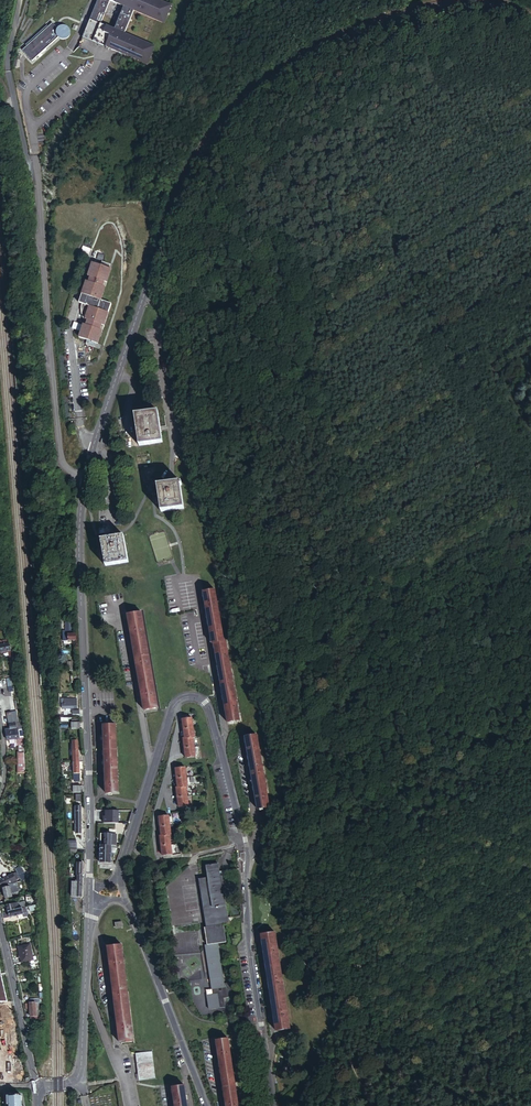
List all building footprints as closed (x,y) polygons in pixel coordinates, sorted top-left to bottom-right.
[(85,40),(150,64),(157,46),(126,35),(135,12),(165,23),(172,5),(159,0),(100,0),(85,40)] [(24,52),(34,63),(60,39),(61,40),(62,41),(63,41),(64,41),(65,42),(66,42),(67,41),(69,41),(69,40),(71,40),(71,39),(72,37),(72,36),(73,34),(72,32),(72,31),(70,30),(69,28),(67,28),(65,28),(64,28),(63,28),(61,30),(60,30),(55,25),(51,28),(50,27),(27,46),(29,48),(24,52)] [(96,342),(98,343),(112,303),(102,299),(107,287),(104,286),(106,281),(108,282),(113,268),(111,268),(112,263),(104,260),(102,264),(94,262),(90,275),(92,276),(90,281),(88,280),(83,293),(87,295),(84,303),(83,304),(83,306),(82,309),(82,312),(83,314),(83,315),(83,317),(84,318),(82,323),(83,323),(79,336),(87,339),(86,343),(94,346),(96,342)] [(145,409),(134,410),(137,442),(162,439),(160,423),(158,407),(145,409)] [(168,479),(157,481),(162,508),(185,504),(181,481),(182,481),(182,478),(180,478),(180,477),(168,479)] [(113,535),(101,537),(106,564),(129,560),(124,533),(113,535)] [(205,590),(209,618),(221,616),(216,588),(205,590)] [(142,611),(128,613),(134,645),(148,642),(142,611)] [(213,642),(215,642),(225,640),(221,616),(209,618),(213,642)] [(63,629),(63,633),(68,632),(68,629),(73,629),(72,620),(65,621),(66,629),(63,629)] [(68,632),(68,639),(77,639),(73,629),(68,629),(68,632)] [(215,642),(220,669),(231,667),(227,640),(225,640),(215,642)] [(140,677),(153,674),(148,642),(134,645),(140,677)] [(13,651),(11,643),(1,644),(2,650),(2,651),(3,652),(13,651)] [(220,669),(224,693),(235,691),(231,667),(220,669)] [(140,677),(145,709),(159,706),(153,674),(140,677)] [(235,691),(224,693),(229,721),(240,719),(235,691)] [(68,703),(63,703),(63,708),(67,708),(75,707),(75,709),(78,709),(78,700),(68,701),(68,703)] [(185,729),(194,728),(193,718),(184,719),(185,729)] [(10,728),(7,729),(9,739),(20,738),(22,761),(27,761),(25,737),(26,736),(24,721),(11,723),(11,724),(10,725),(10,728)] [(105,740),(105,748),(118,747),(116,723),(104,723),(105,734),(105,740)] [(196,737),(194,728),(185,729),(186,739),(194,737),(196,737)] [(250,760),(262,757),(258,734),(246,736),(250,760)] [(194,737),(186,739),(185,739),(186,748),(196,747),(194,737)] [(118,747),(105,748),(106,759),(106,764),(106,772),(119,771),(118,747)] [(196,747),(186,748),(187,758),(197,757),(196,747)] [(250,760),(254,784),(266,781),(262,757),(250,760)] [(177,768),(178,778),(188,777),(187,767),(177,768)] [(120,792),(119,771),(106,772),(107,792),(120,792)] [(188,777),(178,778),(179,787),(187,786),(189,786),(188,777)] [(254,784),(258,807),(270,805),(266,781),(254,784)] [(187,786),(179,787),(177,787),(179,796),(188,795),(187,786)] [(188,795),(179,796),(180,805),(189,805),(188,795)] [(119,809),(106,808),(106,814),(104,814),(104,821),(119,821),(119,809)] [(129,819),(131,815),(126,815),(126,811),(120,811),(120,819),(129,819)] [(161,826),(171,824),(170,815),(160,816),(161,826)] [(172,834),(171,824),(161,826),(162,835),(171,834),(172,834)] [(171,834),(162,835),(161,836),(163,845),(172,844),(171,834)] [(172,844),(163,845),(164,855),(173,853),(172,844)] [(221,876),(220,864),(207,866),(209,877),(200,879),(207,928),(204,928),(206,946),(204,946),(211,996),(205,997),(207,1010),(223,1008),(222,1000),(232,999),(230,984),(223,984),(217,944),(224,943),(222,926),(229,925),(223,876),(221,876)] [(23,880),(26,879),(21,867),(17,869),(23,880)] [(18,882),(17,880),(20,878),(17,872),(1,880),(2,881),(0,882),(1,886),(10,884),(17,882),(18,882)] [(5,893),(19,889),(17,882),(10,884),(10,886),(4,888),(5,893)] [(19,891),(19,889),(5,893),(6,898),(13,896),(12,893),(19,891)] [(20,909),(19,905),(18,902),(8,905),(9,911),(20,909)] [(20,909),(9,911),(11,917),(11,918),(25,914),(26,917),(29,916),(27,907),(20,909)] [(267,967),(282,964),(276,932),(262,934),(267,967)] [(33,960),(29,944),(18,946),(22,963),(33,960)] [(113,979),(127,977),(123,944),(109,946),(113,979)] [(0,962),(0,1002),(9,1001),(0,962)] [(287,996),(282,964),(267,967),(273,999),(287,996)] [(131,1009),(127,977),(113,979),(117,1011),(131,1009)] [(287,996),(273,999),(279,1030),(293,1028),(287,996)] [(41,1003),(43,1002),(43,998),(40,998),(30,999),(30,1003),(30,1008),(31,1016),(31,1019),(41,1019),(41,1003)] [(131,1009),(117,1011),(122,1043),(136,1041),(131,1009)] [(218,1040),(222,1067),(234,1065),(230,1038),(218,1040)] [(153,1051),(137,1053),(141,1080),(157,1078),(153,1051)] [(17,1054),(6,1057),(9,1072),(20,1069),(17,1054)] [(234,1065),(222,1067),(226,1092),(238,1090),(234,1065)] [(186,1085),(173,1087),(176,1105),(189,1105),(186,1085)] [(226,1092),(228,1105),(240,1105),(238,1090),(226,1092)] [(22,1095),(11,1096),(11,1105),(22,1105),(22,1095)]
